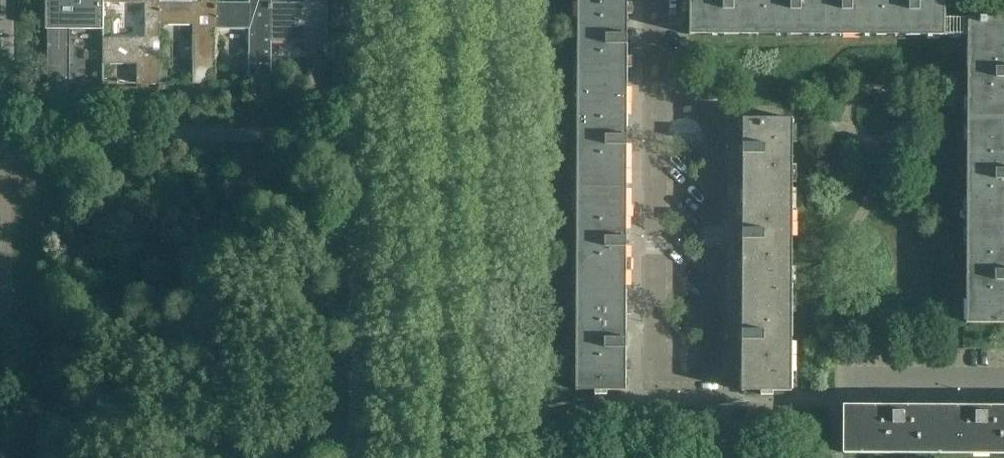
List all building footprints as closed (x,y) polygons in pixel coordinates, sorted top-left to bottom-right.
[(160,2),(160,0),(103,0),(103,2),(71,1),(71,0),(48,0),(48,83),(70,83),(71,26),(103,26),(103,3),(145,3),(145,37),(103,37),(103,64),(137,64),(137,84),(159,84),(160,24),(160,2)] [(216,29),(216,2),(216,0),(202,0),(202,2),(160,2),(160,24),(193,25),(193,84),(215,84),(216,29)] [(272,41),(272,2),(272,0),(249,0),(249,2),(216,2),(216,29),(249,29),(249,84),(271,84),(272,41)] [(328,0),(306,0),(306,2),(272,2),(272,41),(306,41),(306,49),(328,49),(328,0)] [(628,0),(578,0),(577,85),(628,85),(628,0)] [(826,0),(690,0),(690,34),(826,35),(826,0)] [(946,17),(946,0),(826,0),(826,35),(968,35),(967,119),(1003,119),(1003,17),(946,17)] [(627,187),(628,85),(577,85),(577,186),(627,187)] [(793,189),(793,118),(743,118),(743,189),(793,189)] [(967,119),(967,221),(1003,221),(1003,119),(967,119)] [(627,288),(627,187),(577,186),(577,288),(627,288)] [(792,291),(793,211),(793,189),(743,189),(743,290),(792,291)] [(967,221),(966,322),(1003,323),(1003,221),(967,221)] [(626,390),(627,288),(577,288),(576,390),(595,390),(595,394),(607,394),(607,390),(626,390)] [(792,391),(792,312),(792,291),(743,290),(742,391),(761,391),(761,395),(773,395),(773,391),(792,391)] [(844,405),(843,453),(1003,454),(1003,406),(844,405)]
